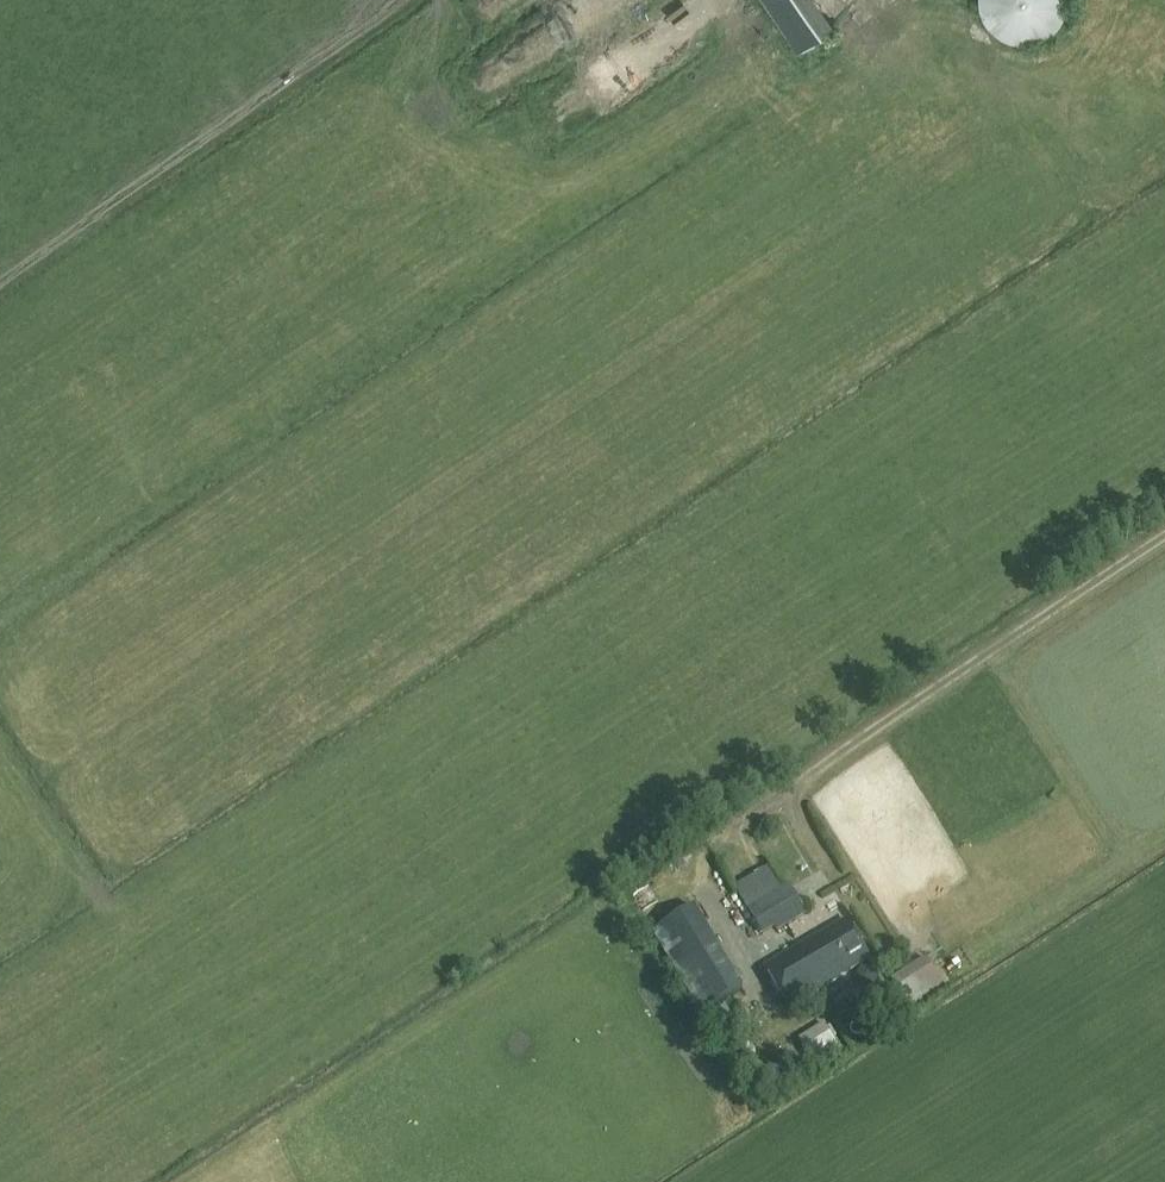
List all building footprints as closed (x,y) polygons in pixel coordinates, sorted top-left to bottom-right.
[(596,13),(611,0),(585,0),(596,13)] [(842,1),(841,0),(773,0),(796,33),(842,1)] [(1069,0),(979,0),(979,4),(981,12),(984,18),(988,24),(993,30),(999,35),(1005,38),(1013,41),(1020,42),(1028,42),(1035,41),(1042,38),(1049,35),(1055,30),(1060,24),(1064,18),(1067,11),(1068,4),(1069,0)] [(802,909),(792,891),(788,884),(746,908),(761,933),(802,909)] [(694,907),(650,933),(699,1014),(743,988),(694,907)] [(851,969),(869,959),(846,920),(820,935),(819,934),(764,967),(789,1008),(852,970),(851,969)] [(946,988),(931,964),(926,956),(890,979),(910,1011),(946,988)] [(822,1023),(798,1039),(814,1065),(839,1049),(822,1023)]
